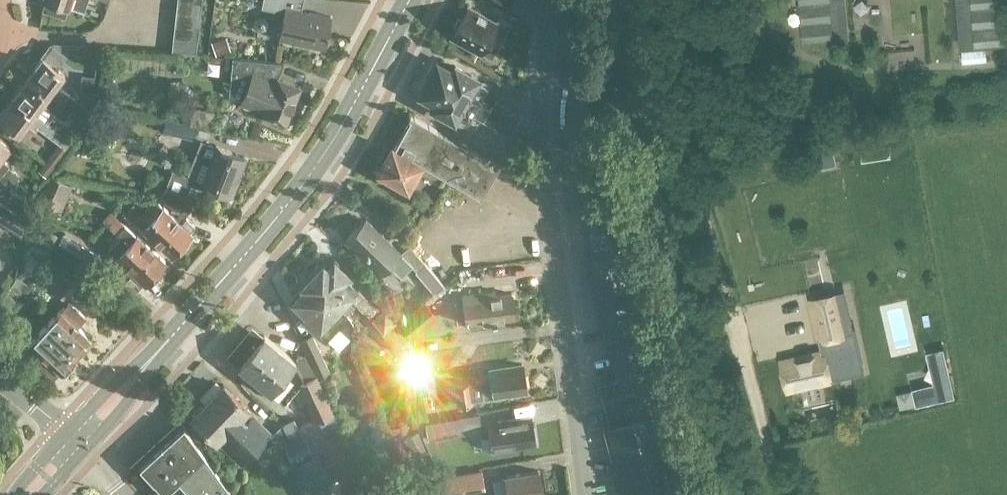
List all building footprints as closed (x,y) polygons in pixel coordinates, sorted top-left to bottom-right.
[(177,0),(176,13),(200,15),(201,3),(177,0)] [(303,0),(262,0),(261,9),(284,14),(279,40),(325,49),(328,33),(327,33),(330,18),(301,12),(303,0)] [(506,10),(512,0),(487,0),(506,10)] [(773,43),(871,34),(878,100),(952,93),(943,0),(769,0),(773,43)] [(999,0),(977,0),(977,16),(1000,15),(999,0)] [(456,30),(452,37),(481,53),(481,52),(492,58),(511,23),(499,17),(496,23),(469,7),(462,20),(459,19),(454,28),(456,30)] [(198,28),(200,15),(176,13),(174,26),(198,28)] [(174,26),(173,38),(197,41),(198,28),(174,26)] [(969,40),(970,51),(994,49),(993,37),(969,40)] [(196,54),(197,41),(173,38),(172,51),(196,54)] [(43,57),(27,78),(50,95),(69,109),(71,111),(72,110),(83,118),(90,110),(57,85),(65,74),(43,57)] [(286,125),(300,86),(277,77),(283,62),(233,58),(232,68),(253,71),(240,106),(263,114),(262,116),(286,125)] [(437,63),(436,65),(433,64),(428,73),(430,75),(428,79),(477,105),(486,88),(475,82),(477,78),(455,66),(452,71),(437,63)] [(71,111),(69,109),(50,95),(27,78),(12,98),(34,114),(35,114),(42,104),(64,121),(71,111)] [(426,82),(424,81),(418,92),(420,93),(419,94),(435,103),(432,108),(454,120),(456,116),(467,122),(477,105),(428,79),(426,82)] [(12,98),(0,113),(0,121),(19,135),(27,124),(36,130),(38,127),(65,147),(70,140),(35,114),(34,114),(12,98)] [(505,108),(492,101),(482,120),(494,127),(495,126),(506,132),(516,115),(504,109),(505,108)] [(218,114),(188,109),(185,121),(216,127),(218,114)] [(444,178),(480,198),(492,178),(501,163),(488,156),(486,159),(437,131),(410,116),(407,120),(410,121),(394,149),(415,160),(415,161),(428,169),(424,176),(440,185),(444,178)] [(162,131),(193,139),(196,126),(165,118),(162,131)] [(14,183),(19,176),(7,167),(9,166),(0,159),(9,148),(0,141),(0,173),(14,183)] [(215,148),(204,143),(198,158),(209,162),(201,184),(231,195),(245,157),(216,146),(215,148)] [(376,174),(407,191),(418,173),(424,176),(428,169),(415,161),(415,160),(394,149),(391,147),(383,162),(380,162),(377,167),(378,170),(376,174)] [(794,175),(821,169),(817,152),(790,158),(794,175)] [(51,153),(44,163),(52,169),(59,159),(57,158),(51,153)] [(179,161),(172,179),(187,185),(194,167),(179,161)] [(45,178),(52,169),(44,163),(37,172),(43,177),(45,178)] [(8,189),(14,183),(0,173),(0,183),(8,189)] [(506,175),(499,183),(513,194),(520,186),(506,175)] [(60,213),(72,185),(52,176),(43,187),(37,202),(60,213)] [(161,196),(184,216),(192,207),(176,192),(167,189),(161,196)] [(195,226),(186,218),(181,224),(154,199),(142,212),(133,203),(123,214),(134,224),(136,223),(143,230),(170,256),(180,246),(186,246),(191,241),(191,235),(191,234),(190,232),(195,226)] [(22,234),(25,217),(9,208),(0,202),(0,221),(22,234)] [(346,243),(347,242),(363,258),(361,260),(378,277),(389,266),(401,278),(413,266),(366,221),(367,221),(366,220),(345,242),(346,243)] [(134,274),(128,280),(137,289),(143,283),(144,285),(145,284),(151,284),(156,279),(155,272),(165,262),(137,236),(136,237),(125,225),(116,234),(120,238),(108,251),(134,274)] [(99,254),(62,233),(54,247),(92,269),(99,254)] [(367,299),(366,298),(356,289),(357,287),(347,278),(349,276),(334,262),(327,270),(323,266),(321,268),(318,266),(310,275),(312,277),(311,279),(331,299),(331,301),(338,308),(348,297),(359,307),(367,299)] [(444,286),(425,264),(415,272),(434,295),(444,286)] [(68,279),(56,292),(65,300),(77,287),(68,279)] [(335,311),(338,308),(331,301),(331,299),(311,279),(303,287),(305,289),(293,302),(307,315),(303,319),(326,341),(346,320),(335,311)] [(457,324),(441,326),(442,334),(468,330),(468,325),(491,321),(491,323),(497,323),(496,320),(515,318),(511,294),(495,296),(494,292),(463,296),(465,308),(455,309),(457,324)] [(848,333),(839,292),(809,299),(819,340),(848,333)] [(59,371),(61,372),(68,371),(74,365),(73,359),(91,340),(76,326),(84,318),(69,303),(61,312),(60,311),(30,343),(47,360),(40,367),(53,378),(59,371)] [(399,326),(380,304),(375,308),(373,305),(364,312),(371,319),(397,350),(404,342),(409,338),(399,326)] [(425,304),(399,326),(409,338),(412,336),(429,334),(441,324),(425,304)] [(301,341),(318,377),(329,372),(312,336),(301,341)] [(239,360),(239,366),(238,367),(270,394),(270,393),(284,405),(299,387),(315,421),(298,429),(302,437),(285,445),(292,462),(294,461),(309,491),(359,467),(333,412),(331,413),(325,400),(326,399),(315,377),(305,382),(295,363),(264,337),(263,338),(257,338),(251,341),(247,344),(243,349),(240,354),(239,360)] [(824,351),(781,361),(787,389),(830,380),(824,351)] [(490,376),(480,377),(484,395),(493,393),(494,398),(511,395),(511,394),(526,391),(522,366),(489,371),(490,376)] [(411,400),(417,424),(428,421),(421,397),(427,395),(423,379),(404,385),(408,401),(411,400)] [(472,405),(472,403),(472,401),(469,385),(456,387),(459,407),(472,405)] [(241,464),(270,434),(246,411),(248,410),(223,386),(191,419),(216,442),(217,440),(241,464)] [(462,434),(459,418),(425,424),(428,440),(462,434)] [(502,451),(519,448),(518,446),(534,444),(530,418),(497,423),(497,424),(488,425),(492,451),(502,450),(502,451)] [(183,425),(172,436),(139,466),(165,494),(233,494),(183,425)] [(443,491),(483,483),(480,472),(441,479),(443,491)] [(508,493),(508,494),(542,494),(539,472),(505,477),(506,481),(494,483),(496,494),(508,493)]
